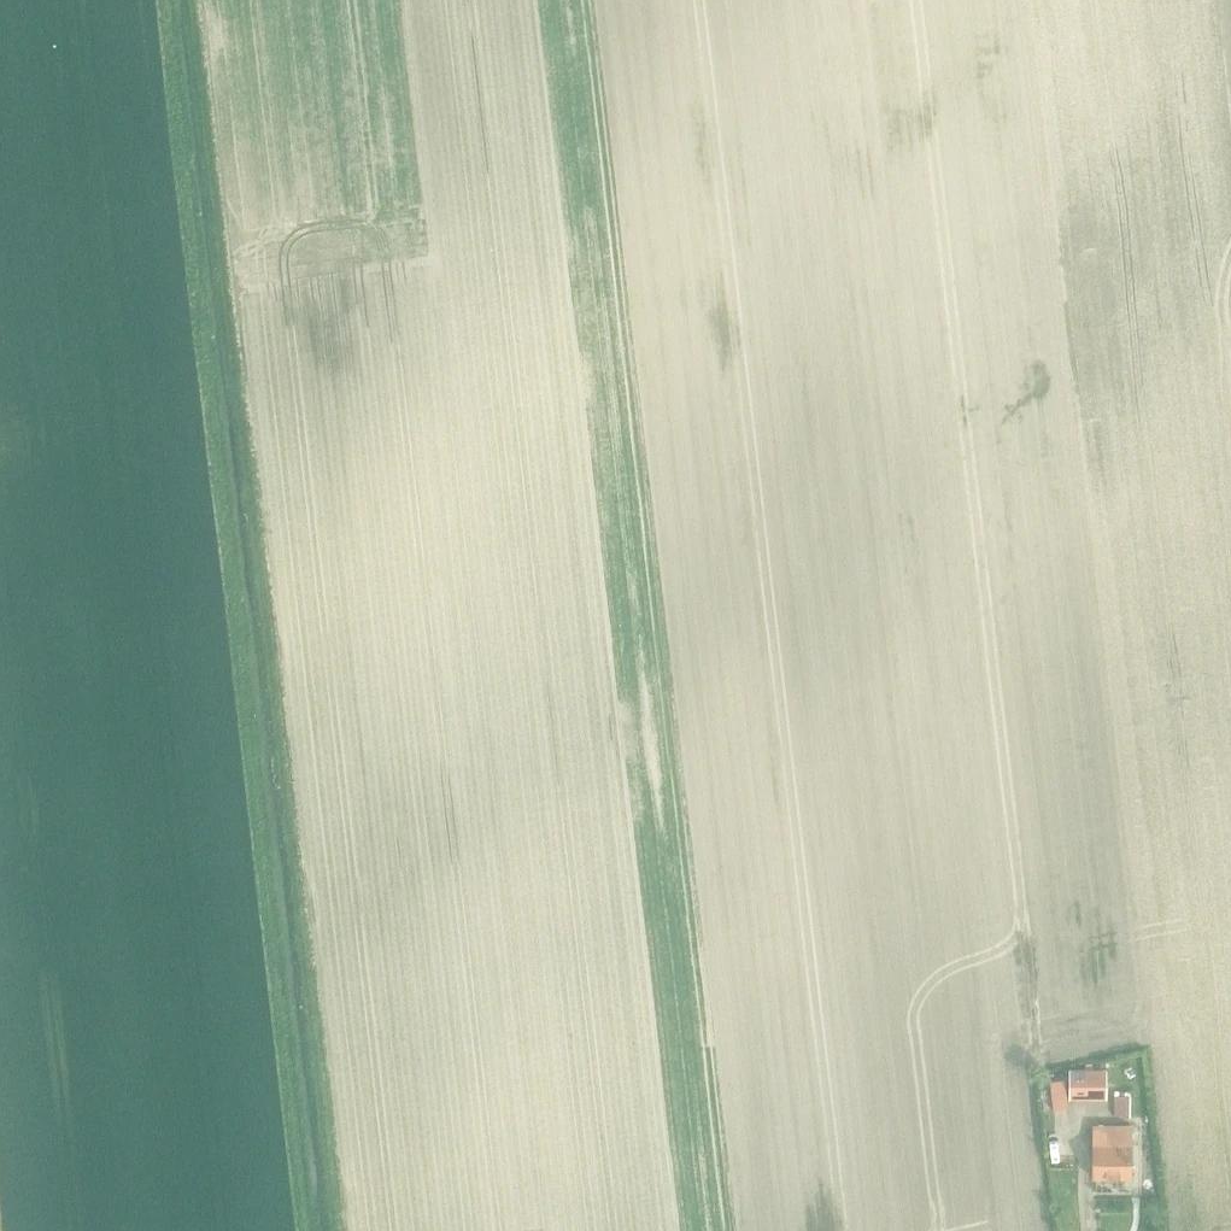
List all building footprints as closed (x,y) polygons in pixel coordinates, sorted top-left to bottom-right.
[(1106,1069),(1070,1070),(1071,1100),(1106,1100),(1106,1069)] [(1065,1079),(1050,1081),(1053,1110),(1067,1108),(1065,1079)] [(1131,1095),(1114,1095),(1114,1115),(1131,1115),(1131,1095)] [(1094,1178),(1131,1178),(1131,1126),(1094,1126),(1094,1178)]
